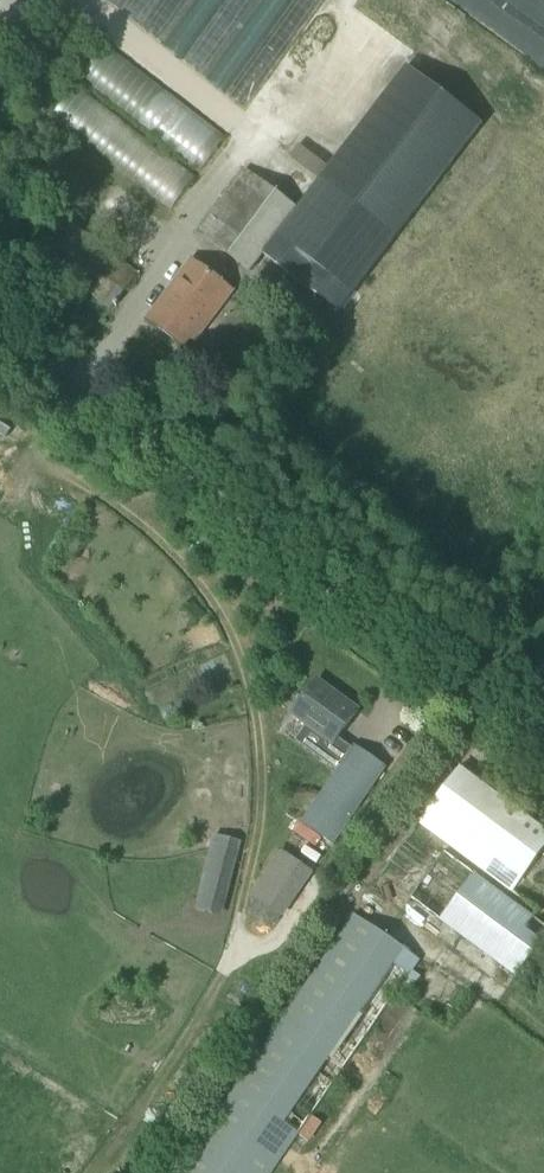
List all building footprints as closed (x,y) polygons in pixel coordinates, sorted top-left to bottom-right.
[(482,123),(406,66),(263,253),(339,311),(482,123)] [(197,235),(247,273),(294,210),(244,172),(197,235)] [(36,250),(109,310),(138,275),(64,215),(36,250)] [(150,325),(182,348),(202,322),(207,325),(230,294),(189,263),(166,295),(170,298),(150,325)] [(357,711),(317,681),(293,714),(333,743),(357,711)] [(332,845),(385,767),(354,746),(300,824),(332,845)] [(419,823),(513,892),(538,857),(543,850),(543,832),(459,769),(445,788),(419,823)] [(473,872),(438,919),(516,976),(541,942),(524,928),(532,917),(473,872)] [(418,960),(353,915),(176,1172),(272,1172),(418,960)] [(312,1117),(300,1135),(310,1142),(323,1124),(312,1117)]
